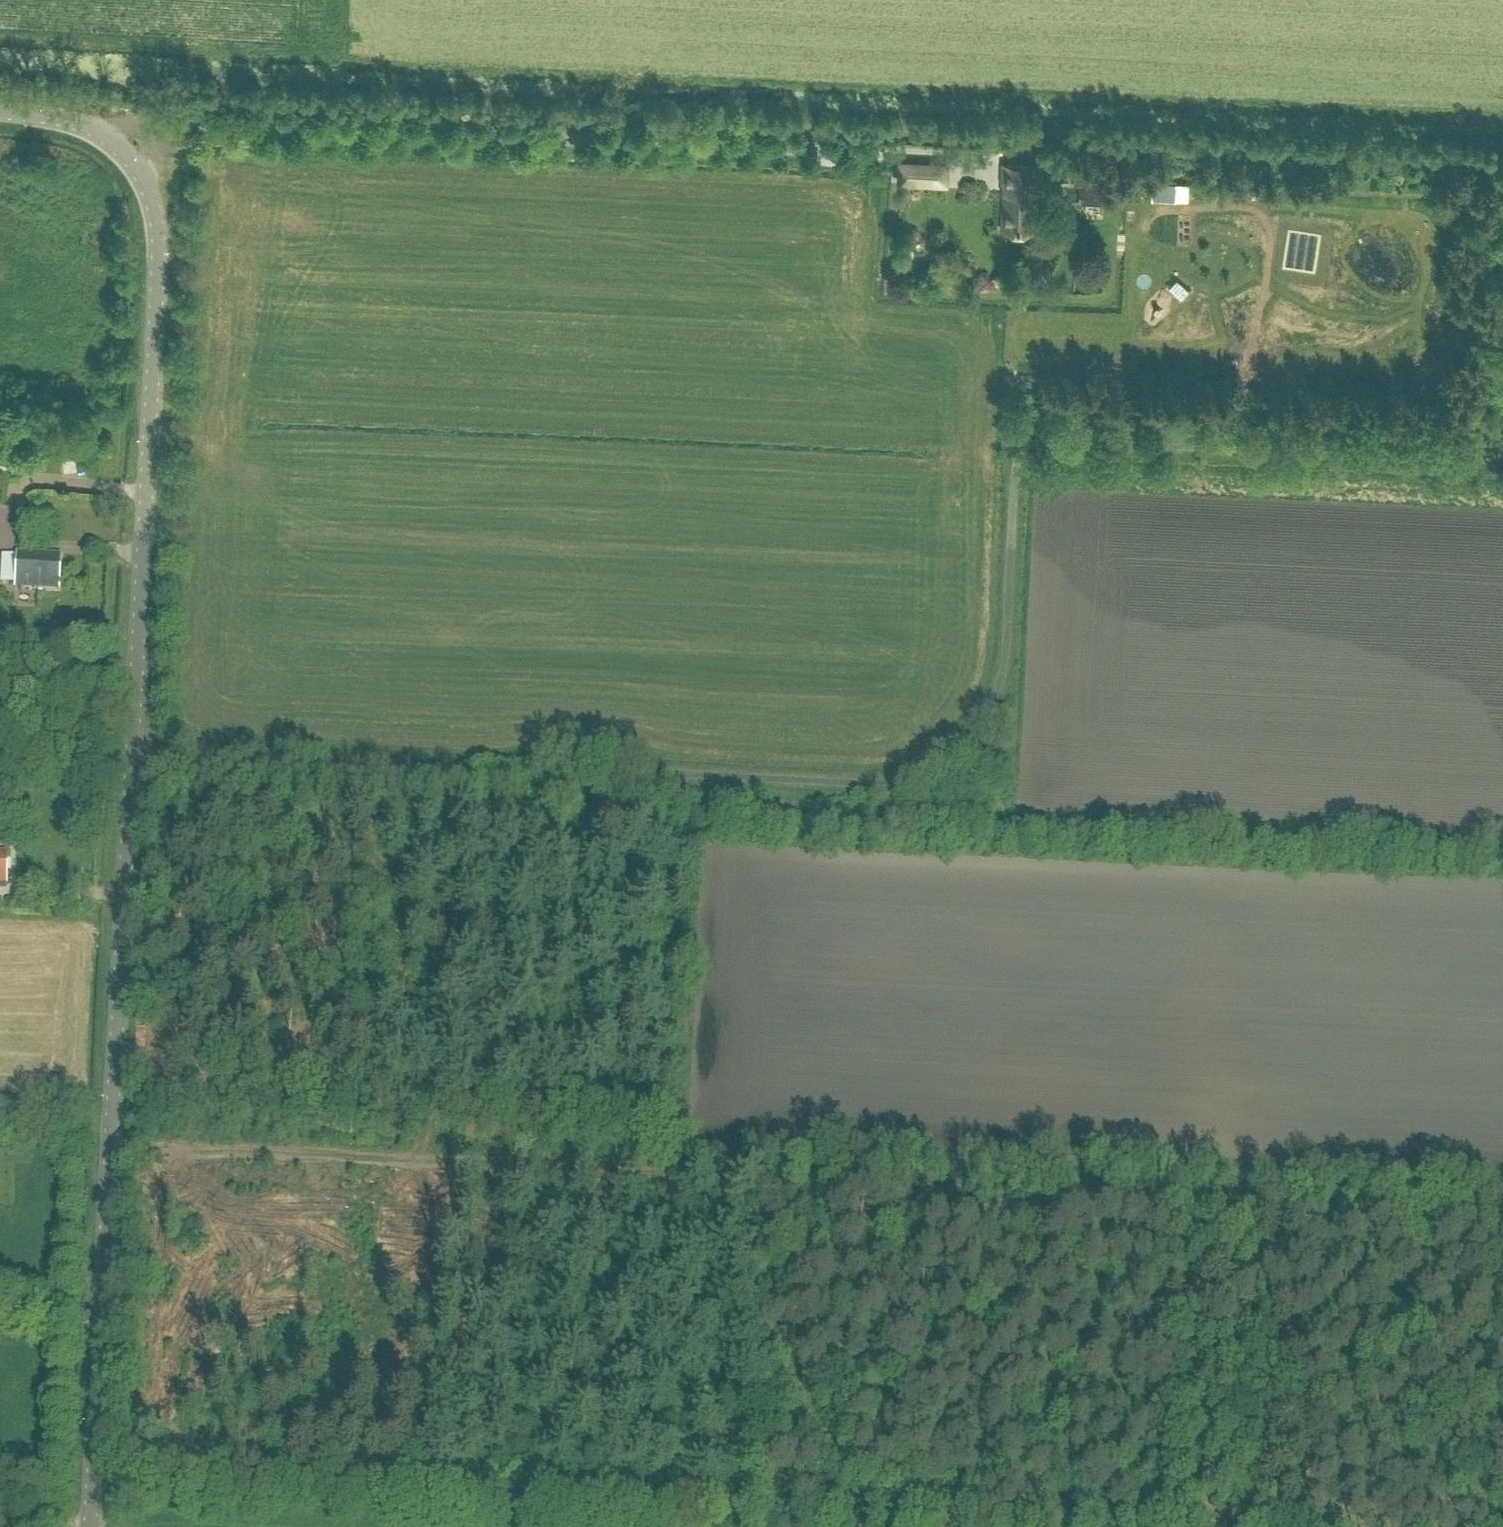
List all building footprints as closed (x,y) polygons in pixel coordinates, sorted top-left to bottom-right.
[(1001,162),(1000,183),(1008,183),(1005,224),(1031,226),(1034,188),(1039,188),(1040,165),(1001,162)] [(923,181),(923,164),(900,163),(899,180),(923,181)] [(1076,202),(1078,202),(1077,222),(1102,223),(1104,183),(1078,182),(1076,202)] [(1045,258),(1024,256),(1022,280),(1043,282),(1045,258)] [(61,556),(16,554),(14,588),(59,591),(61,556)]
